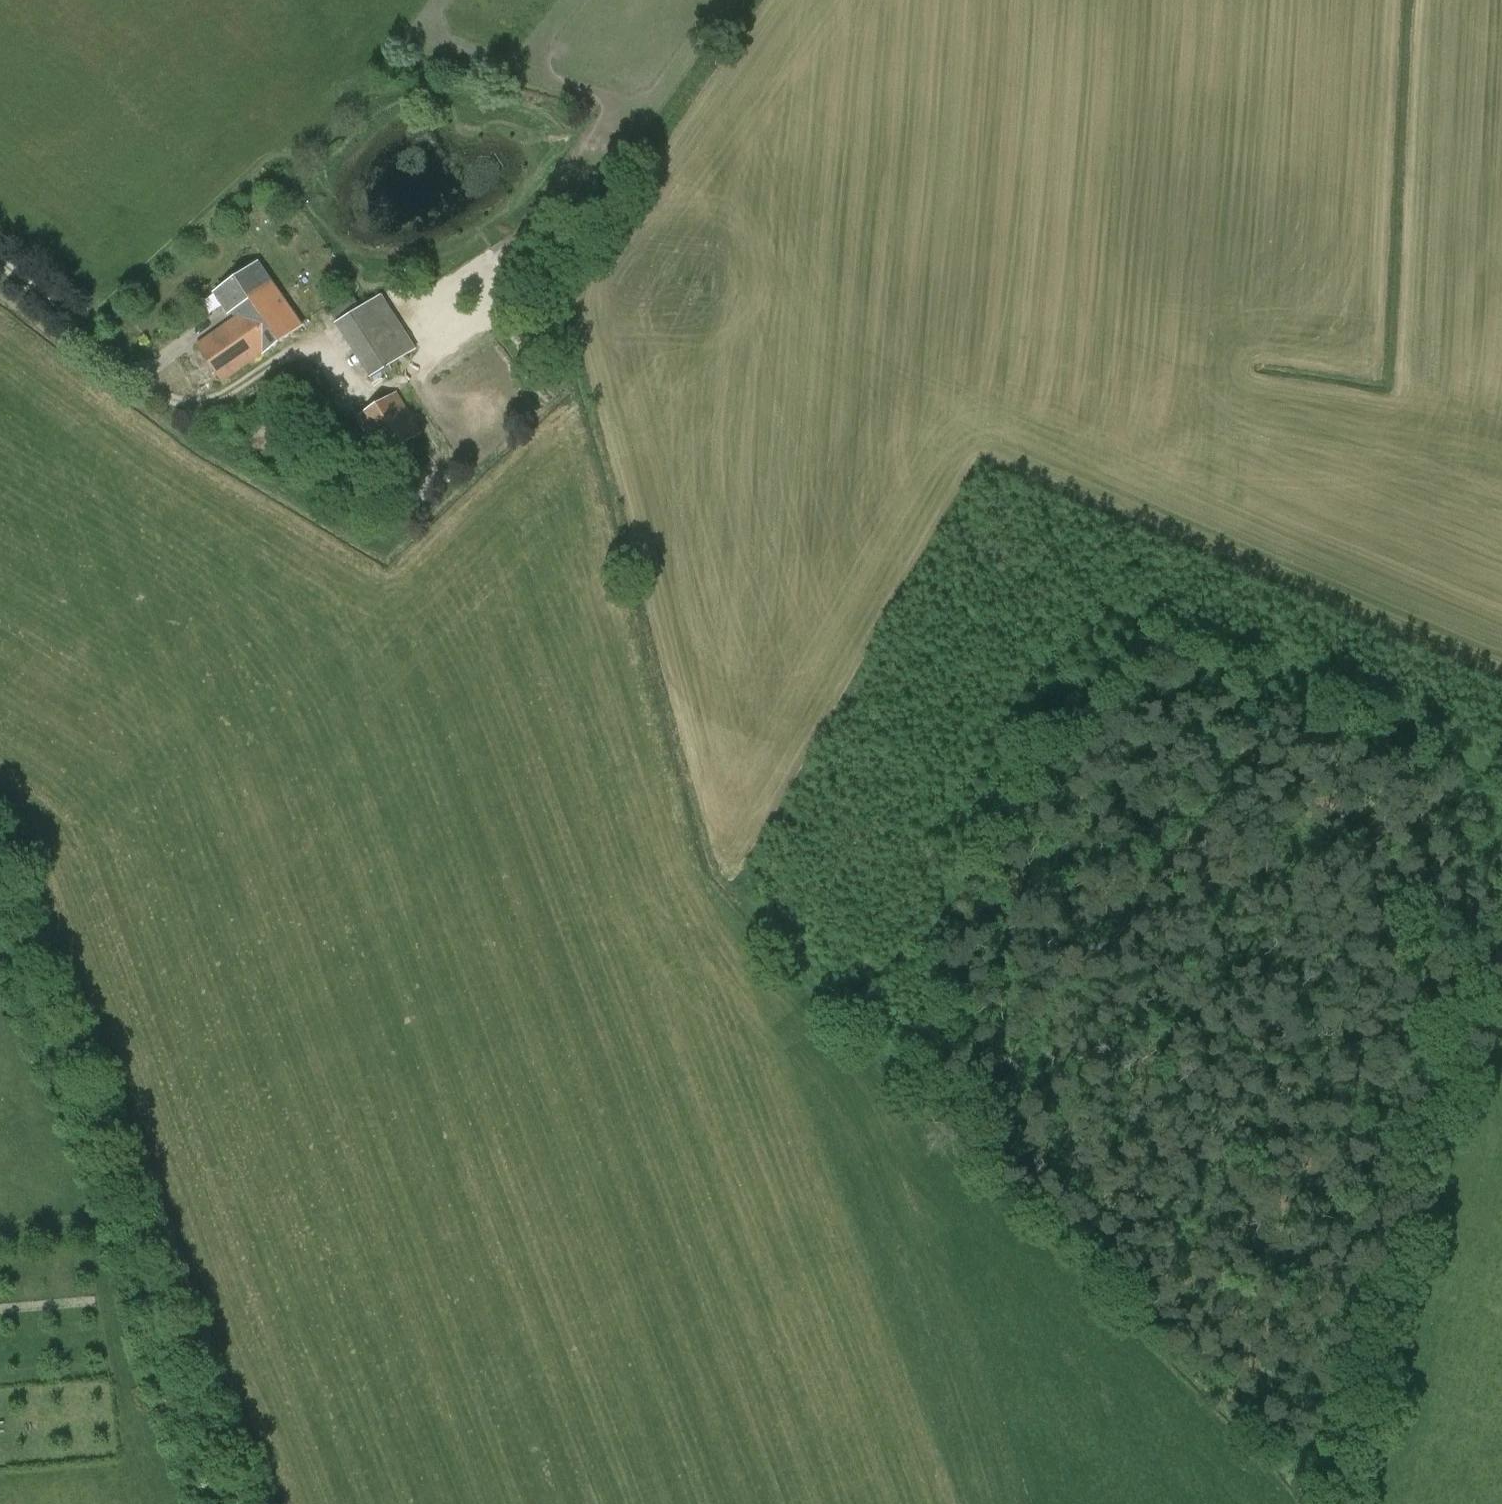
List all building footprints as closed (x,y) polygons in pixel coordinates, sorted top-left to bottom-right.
[(228,315),(232,313),(236,318),(196,346),(222,382),(302,326),(258,262),(213,293),(228,315)] [(336,324),(371,379),(416,350),(381,295),(336,324)] [(356,417),(381,458),(422,433),(397,392),(356,417)]
